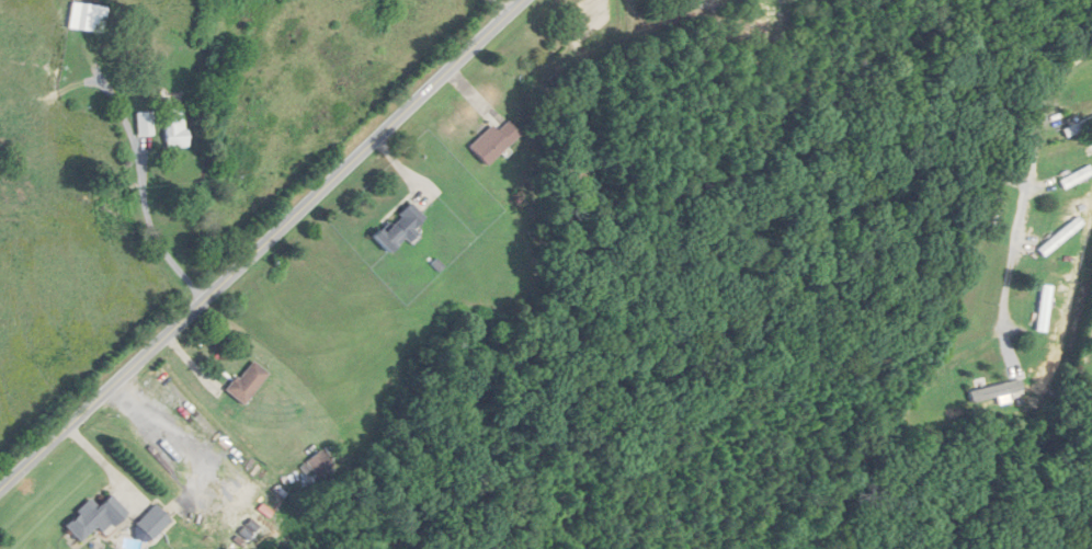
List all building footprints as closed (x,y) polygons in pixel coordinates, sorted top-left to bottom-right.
[(108,6),(72,2),(68,29),(104,34),(108,6)] [(186,110),(165,110),(165,148),(186,148),(186,110)] [(137,112),(137,137),(153,137),(153,112),(137,112)] [(1091,127),(1091,117),(1064,131),(1067,139),(1091,127)] [(490,125),(468,148),(486,166),(519,134),(506,121),(496,131),(490,125)] [(1064,191),(1091,176),(1091,170),(1090,165),(1059,181),(1064,191)] [(426,220),(409,202),(371,236),(388,254),(426,220)] [(1038,250),(1045,257),(1084,225),(1078,217),(1038,250)] [(1037,331),(1048,332),(1052,286),(1042,285),(1037,331)] [(225,390),(242,405),(269,375),(252,361),(225,390)] [(995,391),(993,383),(973,387),(974,395),(995,391)] [(90,500),(63,525),(78,542),(95,526),(102,534),(126,512),(110,495),(97,507),(90,500)] [(170,523),(157,505),(134,522),(147,540),(170,523)]
